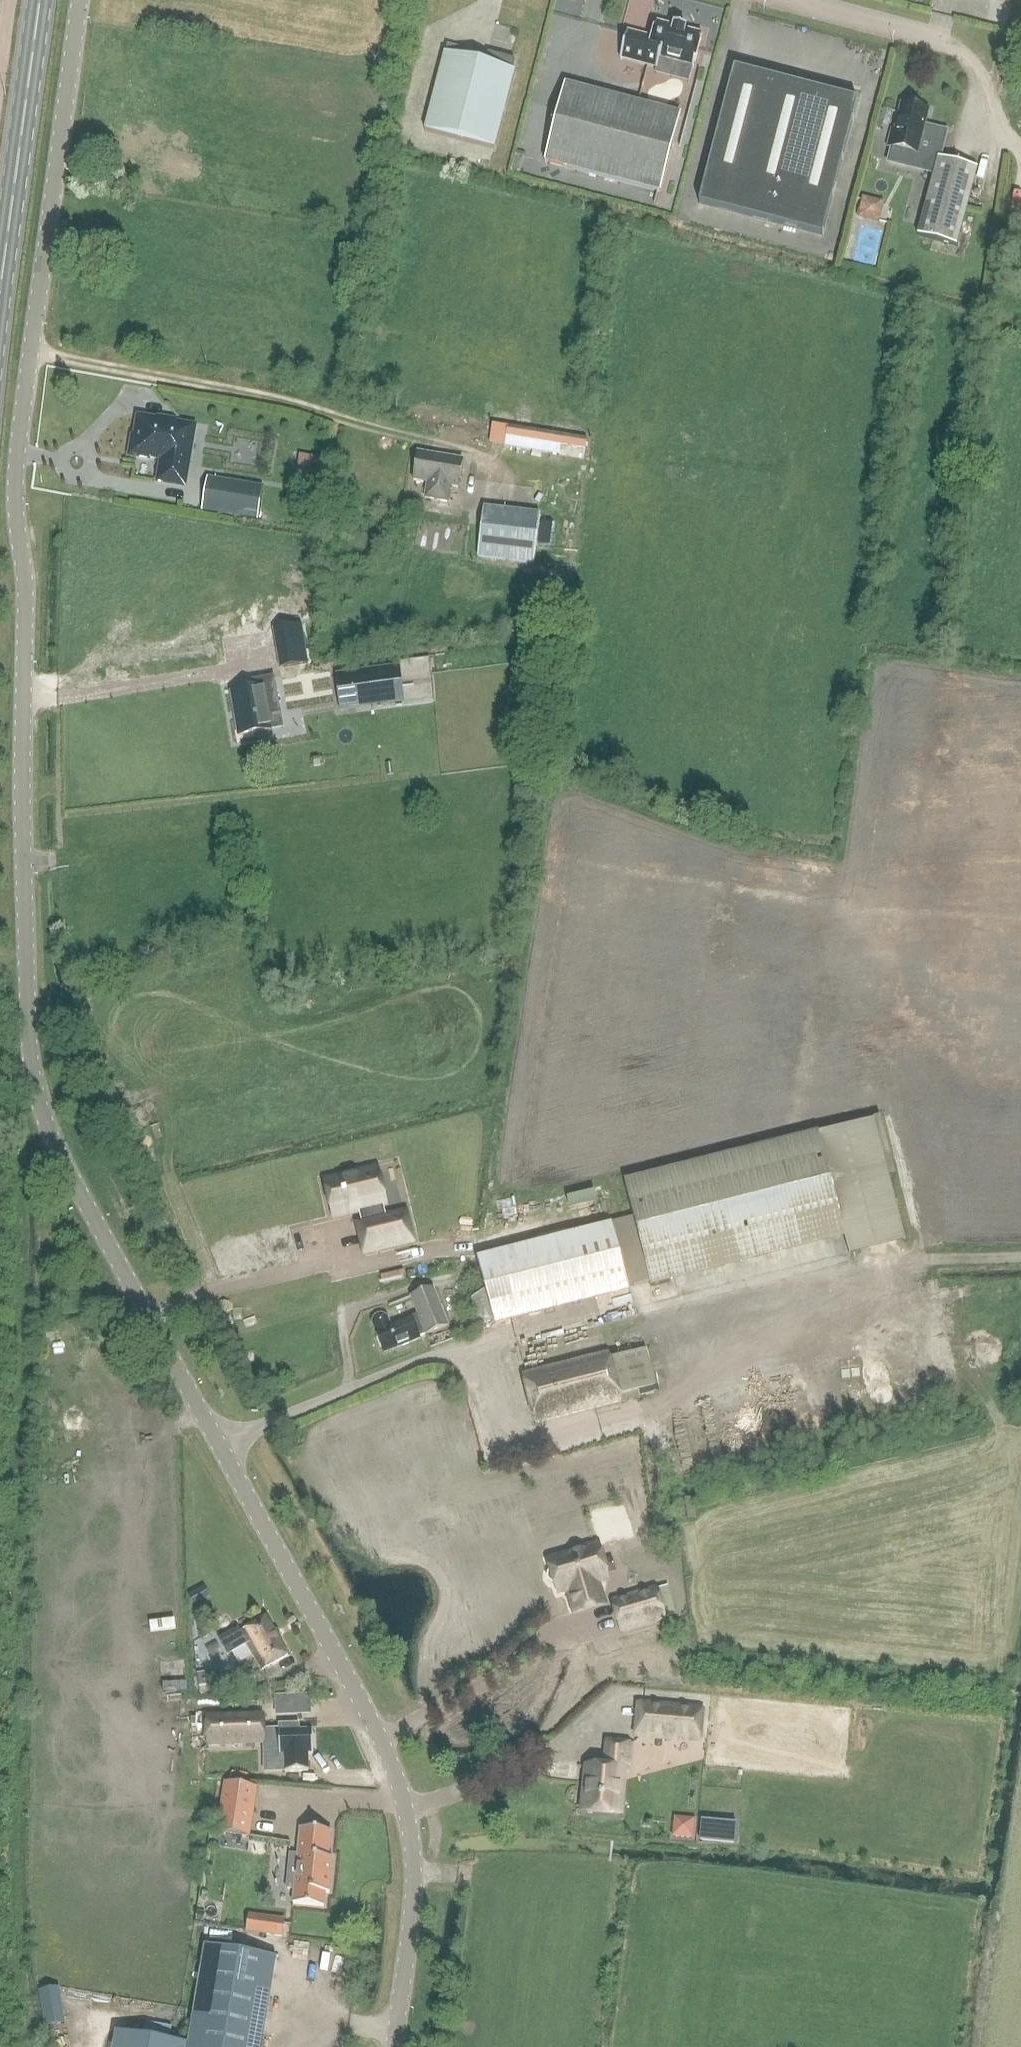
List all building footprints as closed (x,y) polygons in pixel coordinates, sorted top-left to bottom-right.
[(657,68),(660,57),(694,67),(702,34),(685,30),(685,26),(674,24),(673,27),(656,22),(652,38),(627,31),(619,58),(657,68)] [(494,148),(514,71),(512,70),(515,60),(487,53),(485,63),(444,53),(424,130),(494,148)] [(887,57),(879,55),(875,71),(884,73),(887,57)] [(698,204),(822,236),(857,101),(734,68),(698,204)] [(544,162),(661,192),(681,115),(565,84),(544,162)] [(891,146),(888,159),(934,172),(938,157),(940,158),(947,132),(924,126),(928,110),(902,104),(895,131),(892,130),(888,145),(891,146)] [(938,157),(934,172),(917,235),(956,246),(977,168),(940,158),(938,157)] [(858,219),(881,221),(882,199),(860,197),(858,219)] [(150,459),(151,456),(164,458),(160,481),(184,485),(193,429),(140,420),(137,437),(134,437),(131,456),(150,459)] [(587,438),(508,426),(506,438),(585,450),(587,438)] [(459,488),(464,461),(419,453),(414,481),(429,483),(426,499),(450,503),(452,487),(459,488)] [(312,489),(314,479),(295,476),(294,486),(312,489)] [(262,487),(206,477),(201,511),(256,520),(262,487)] [(477,557),(533,564),(539,513),(483,506),(477,557)] [(552,524),(542,523),(540,545),(550,546),(552,524)] [(305,649),(281,653),(283,668),(308,664),(305,649)] [(337,681),(336,676),(351,674),(355,703),(403,697),(400,667),(335,675),(336,681),(337,681)] [(232,693),(240,736),(272,730),(269,715),(280,713),(274,677),(253,681),(255,689),(232,693)] [(843,1250),(898,1239),(884,1171),(888,1170),(877,1118),(614,1172),(624,1216),(612,1219),(625,1283),(840,1239),(843,1250)] [(358,1225),(365,1252),(412,1240),(405,1213),(385,1218),(382,1204),(385,1204),(376,1170),(326,1182),(334,1216),(360,1210),(363,1223),(358,1225)] [(469,1252),(484,1321),(620,1292),(605,1223),(469,1252)] [(281,1229),(234,1245),(245,1273),(290,1257),(281,1229)] [(382,1282),(404,1278),(403,1269),(381,1273),(382,1282)] [(374,1320),(373,1324),(377,1333),(376,1334),(383,1352),(397,1347),(398,1348),(420,1339),(419,1337),(448,1326),(434,1288),(411,1297),(418,1316),(390,1327),(387,1318),(384,1316),(380,1315),(376,1317),(374,1320)] [(611,1358),(610,1354),(525,1375),(537,1423),(640,1397),(639,1390),(656,1386),(646,1349),(611,1358)] [(397,1440),(400,1446),(406,1447),(411,1445),(413,1439),(410,1434),(404,1432),(399,1435),(397,1440)] [(597,1545),(572,1552),(572,1554),(549,1561),(552,1570),(552,1571),(548,1574),(548,1578),(551,1582),(555,1582),(556,1582),(558,1592),(568,1589),(575,1612),(604,1604),(597,1582),(607,1580),(597,1545)] [(620,1634),(666,1620),(656,1585),(610,1598),(620,1634)] [(199,1589),(188,1595),(195,1605),(205,1599),(199,1589)] [(245,1644),(261,1670),(288,1654),(266,1617),(226,1640),(232,1650),(245,1644)] [(256,1687),(254,1672),(221,1676),(220,1670),(196,1673),(196,1674),(192,1674),(195,1694),(200,1693),(200,1694),(256,1687)] [(300,1709),(300,1700),(309,1699),(309,1697),(277,1698),(277,1714),(297,1713),(300,1709)] [(704,1709),(700,1705),(640,1699),(640,1702),(635,1701),(632,1736),(636,1737),(636,1738),(698,1744),(699,1741),(701,1742),(704,1709)] [(209,1745),(278,1742),(280,1753),(283,1753),(284,1771),(308,1769),(307,1752),(312,1752),(311,1730),(299,1731),(298,1728),(279,1728),(279,1730),(264,1730),(263,1714),(207,1717),(209,1745)] [(587,1766),(583,1810),(619,1814),(623,1771),(629,1771),(632,1744),(608,1742),(605,1768),(587,1766)] [(230,1783),(247,1785),(249,1772),(232,1770),(230,1783)] [(224,1782),(217,1830),(249,1835),(256,1787),(248,1785),(247,1785),(224,1782)] [(331,1831),(300,1828),(298,1855),(290,1854),(286,1888),(294,1889),(293,1903),(323,1906),(325,1892),(329,1892),(329,1893),(332,1858),(328,1857),(331,1831)] [(267,1918),(264,1936),(283,1938),(286,1920),(267,1918)] [(205,1945),(188,2043),(188,2046),(261,2046),(276,1957),(205,1945)] [(59,1988),(39,1991),(44,2026),(65,2022),(59,1988)] [(116,2031),(113,2046),(188,2046),(188,2043),(116,2031)]
